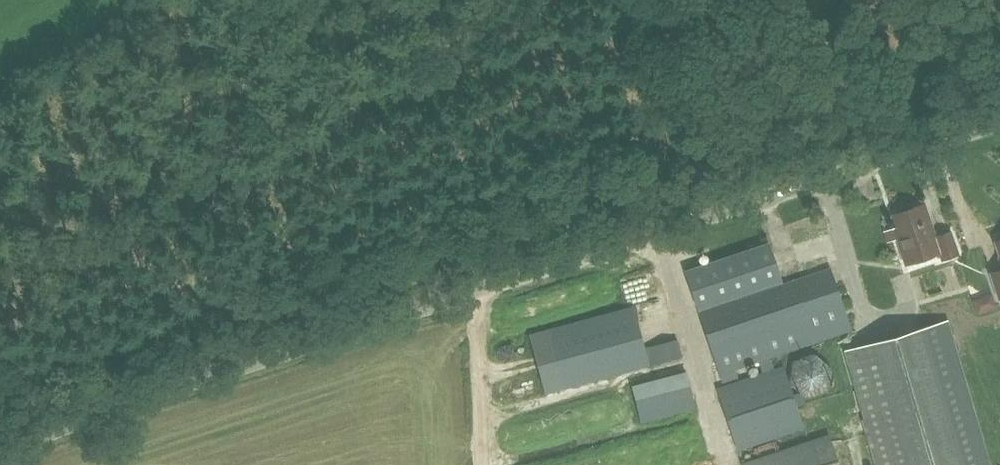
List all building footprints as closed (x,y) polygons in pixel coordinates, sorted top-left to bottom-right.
[(924,203),(893,214),(901,236),(897,238),(906,264),(939,253),(942,260),(958,254),(951,231),(935,236),(924,203)] [(684,270),(698,308),(781,279),(768,241),(684,270)] [(850,328),(828,266),(699,311),(720,373),(850,328)] [(999,298),(999,297),(999,269),(990,272),(999,298)] [(999,305),(999,303),(995,291),(978,297),(983,312),(999,305)] [(528,334),(544,393),(650,364),(634,305),(528,334)] [(844,350),(878,464),(987,464),(945,321),(844,350)] [(652,354),(683,352),(682,335),(651,337),(652,354)] [(782,365),(717,387),(738,448),(803,426),(782,365)] [(641,423),(696,408),(686,371),(631,385),(641,423)] [(743,462),(744,464),(839,464),(828,433),(743,462)]
